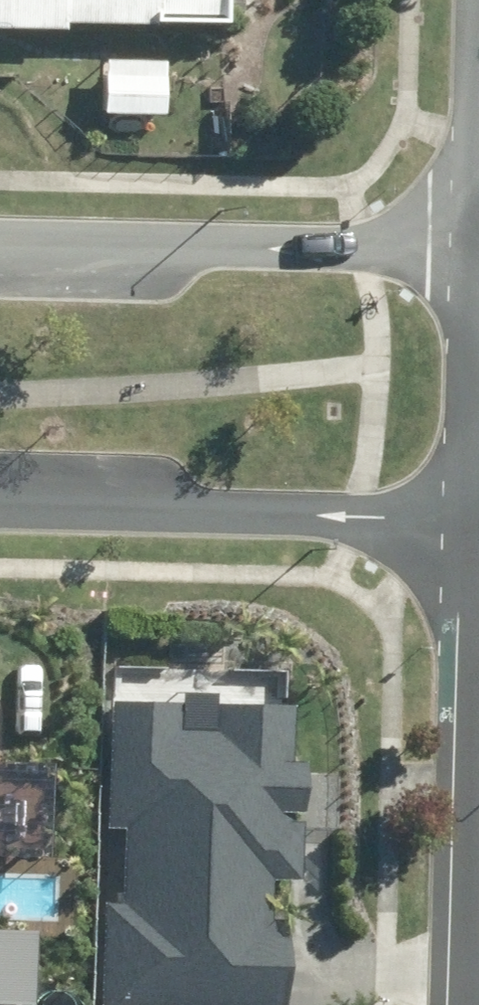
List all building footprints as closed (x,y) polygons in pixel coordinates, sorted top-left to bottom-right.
[(101,1004),(290,1004),(292,918),(276,918),(277,879),(306,880),(307,821),(284,820),(284,807),(310,808),(311,763),(294,762),(296,705),(220,703),(221,693),(185,692),(184,701),(115,699),(112,828),(126,828),(124,902),(104,901),(101,1004)] [(38,933),(0,932),(0,1004),(37,1004),(38,933)]
